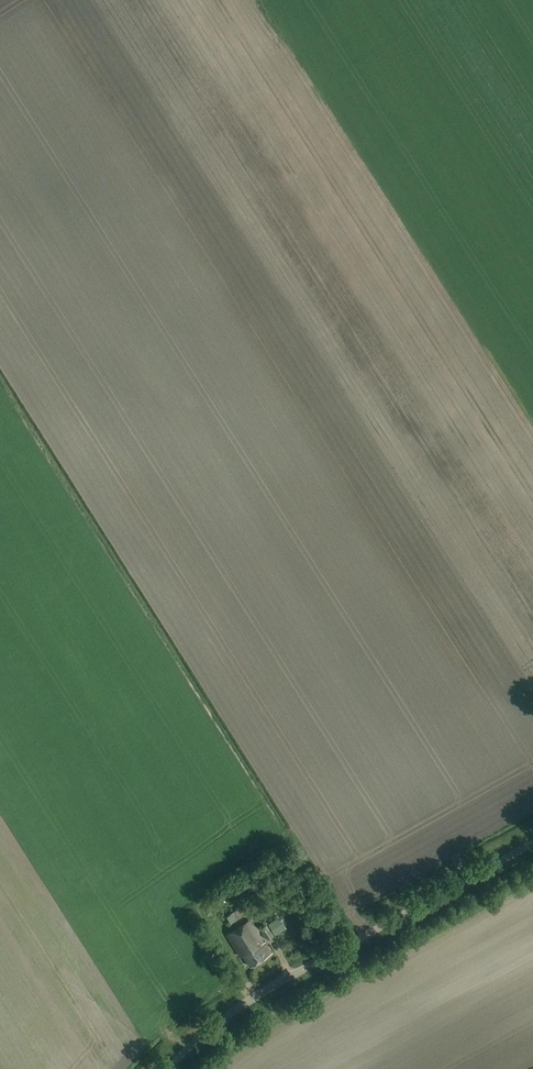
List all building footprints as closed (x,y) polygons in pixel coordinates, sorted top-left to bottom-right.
[(247,904),(228,916),(232,923),(246,914),(246,913),(251,910),(247,904)] [(277,918),(268,924),(276,935),(285,930),(277,918)] [(262,944),(249,921),(227,934),(240,957),(243,955),(250,967),(271,954),(264,943),(262,944)] [(266,925),(260,929),(265,937),(271,934),(266,925)]
